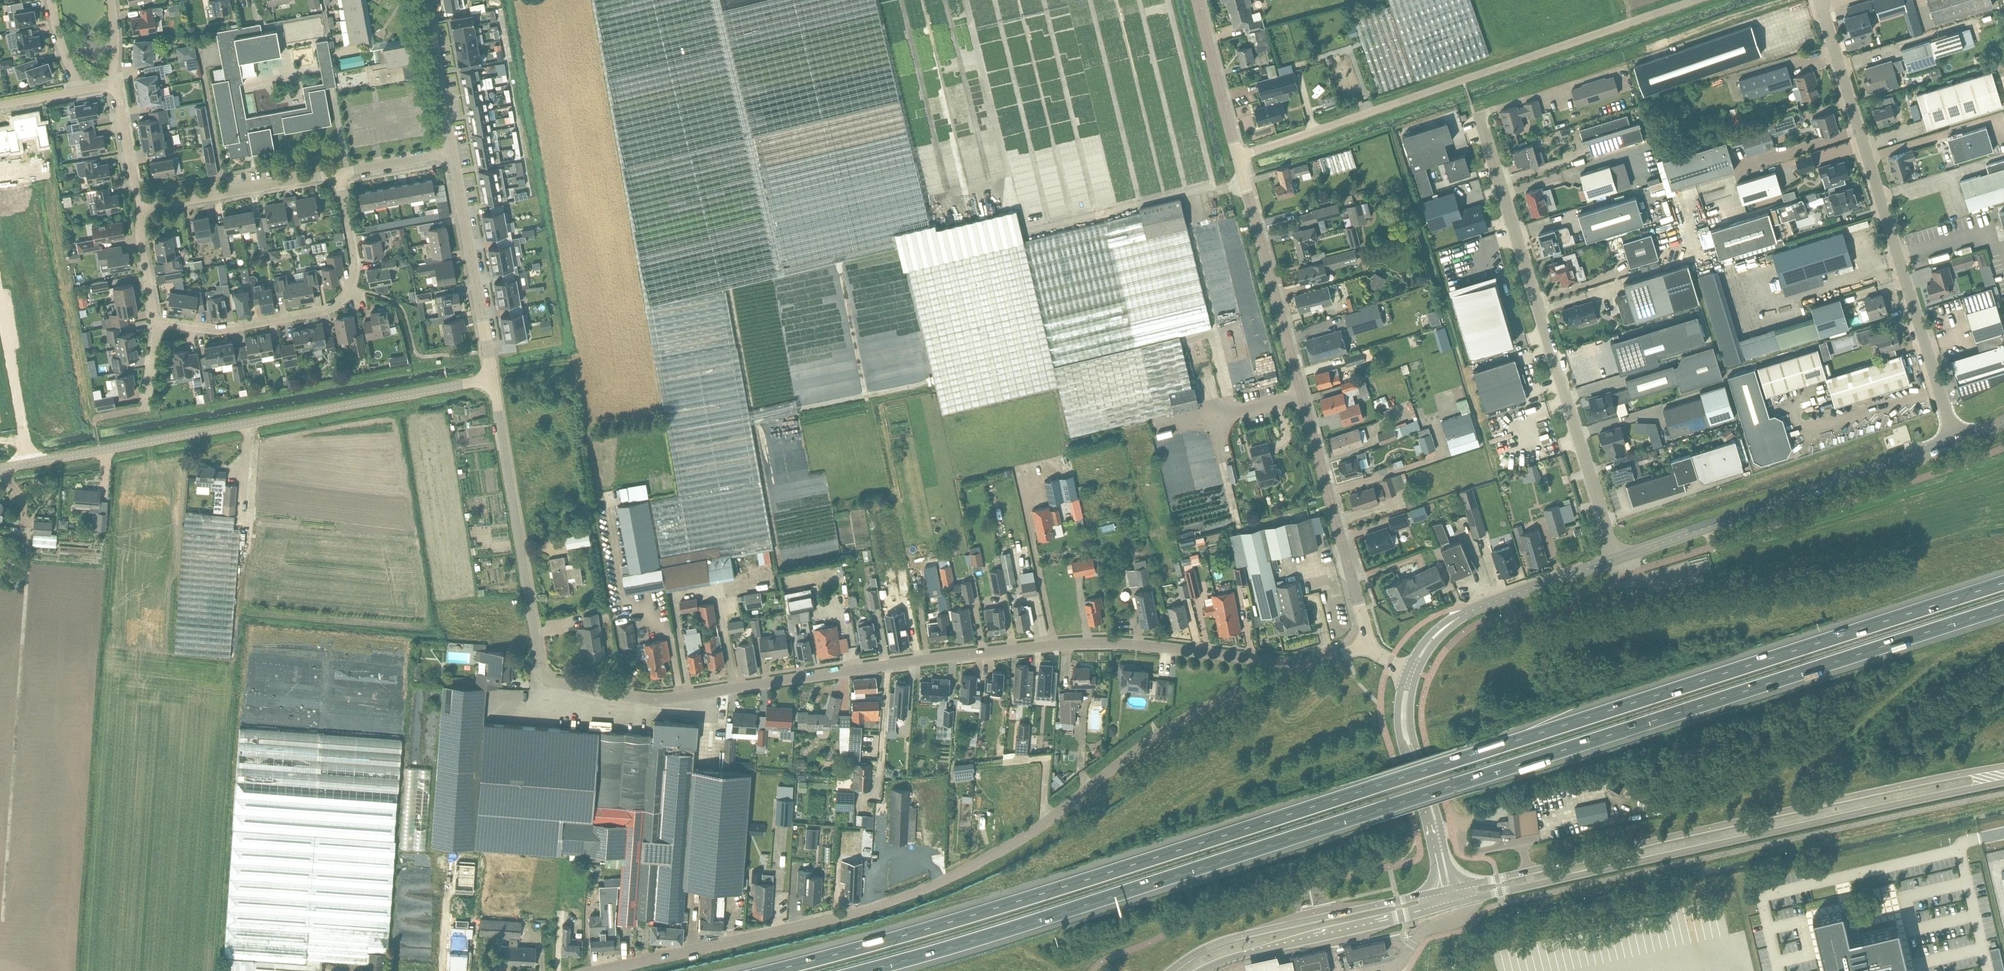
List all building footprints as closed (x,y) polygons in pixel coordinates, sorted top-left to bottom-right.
[(230,0),(209,0),(210,7),(213,6),(214,13),(232,10),(230,0)] [(456,8),(459,8),(458,2),(464,1),(463,0),(444,0),(446,10),(456,8)] [(751,424),(799,412),(796,399),(749,410),(726,291),(678,300),(678,299),(771,276),(898,246),(904,271),(905,270),(909,269),(938,391),(944,413),(1060,385),(1072,435),(1174,410),(1174,413),(1200,406),(1195,386),(1192,387),(1180,335),(1212,327),(1188,228),(1181,198),(1140,208),(1141,212),(1023,241),(1016,210),(936,229),(935,224),(929,225),(902,109),(898,96),(875,0),(765,0),(722,10),(720,0),(593,0),(622,163),(647,306),(646,306),(653,345),(653,346),(669,439),(751,424)] [(1255,31),(1265,28),(1262,19),(1254,21),(1249,6),(1252,5),(1250,0),(1223,0),(1223,1),(1226,0),(1230,12),(1232,13),(1233,18),(1232,19),(1233,24),(1243,21),(1245,26),(1247,33),(1255,31)] [(1389,5),(1415,80),(1490,54),(1471,0),(1388,0),(1389,5)] [(1845,16),(1848,26),(1849,26),(1852,35),(1870,30),(1867,20),(1870,19),(1869,15),(1877,13),(1879,19),(1906,11),(1911,26),(1920,23),(1915,8),(1913,0),(1873,0),(1870,1),(1870,0),(1858,4),(1847,7),(1850,15),(1845,16)] [(1935,23),(1993,5),(1991,0),(1928,0),(1935,23)] [(22,1),(7,4),(10,20),(15,19),(16,25),(23,24),(23,25),(30,24),(30,23),(36,21),(36,18),(37,18),(36,12),(34,12),(34,9),(27,10),(26,7),(24,8),(22,1)] [(170,6),(168,7),(170,16),(180,15),(179,6),(180,6),(180,4),(170,5),(170,6)] [(364,16),(362,4),(343,7),(346,19),(364,16)] [(1378,93),(1415,80),(1389,5),(1352,18),(1378,93)] [(161,19),(163,16),(162,6),(144,9),(144,16),(131,18),(133,32),(141,31),(143,33),(147,33),(149,30),(156,29),(155,19),(161,19)] [(451,18),(453,28),(473,24),(472,14),(451,18)] [(367,28),(364,16),(346,19),(348,31),(367,28)] [(215,81),(212,82),(223,144),(228,143),(230,156),(231,157),(243,155),(248,154),(248,153),(252,152),(252,153),(253,153),(253,152),(273,148),(273,149),(274,149),(271,132),(284,130),(285,132),(286,132),(285,132),(330,123),(330,124),(331,124),(326,93),(325,88),(329,87),(332,87),(335,86),(337,86),(329,47),(328,41),(327,40),(317,42),(322,73),(324,83),(303,87),(307,107),(290,110),(258,116),(246,118),(239,83),(243,83),(242,78),(239,63),(241,62),(251,60),(257,59),(281,55),(278,39),(276,30),(262,32),(260,23),(255,24),(240,27),(216,31),(218,41),(219,48),(222,47),(225,64),(222,65),(223,68),(213,70),(215,81)] [(453,28),(454,38),(475,34),(473,24),(453,28)] [(1644,94),(1705,73),(1761,54),(1751,26),(1634,66),(1644,94)] [(1970,27),(1958,31),(1901,49),(1908,72),(1937,63),(1934,55),(1963,46),(1963,49),(1975,45),(1970,27)] [(369,39),(367,28),(348,31),(350,43),(369,39)] [(1268,38),(1265,28),(1255,31),(1258,44),(1251,46),(1238,49),(1242,63),(1255,60),(1253,53),(1271,48),(1268,38)] [(28,29),(6,33),(8,41),(9,41),(10,47),(18,46),(20,53),(27,52),(27,53),(34,52),(34,51),(42,49),(39,35),(27,37),(26,30),(28,29)] [(456,48),(477,44),(475,34),(454,38),(456,48)] [(136,61),(152,60),(151,40),(135,41),(135,52),(133,52),(134,59),(136,59),(136,61)] [(401,64),(415,61),(411,42),(397,44),(401,64)] [(383,47),(386,66),(401,64),(397,44),(383,47)] [(456,48),(458,58),(479,54),(477,44),(456,48)] [(177,48),(180,60),(195,57),(193,45),(177,48)] [(375,68),(386,66),(383,47),(378,48),(380,62),(374,63),(375,68)] [(340,58),(342,68),(365,63),(363,54),(340,58)] [(479,54),(458,58),(460,67),(481,64),(479,54)] [(38,65),(36,58),(15,65),(19,78),(29,75),(31,82),(52,75),(48,62),(38,65)] [(1888,86),(1886,79),(1897,76),(1898,79),(1906,77),(1904,73),(1905,72),(1904,69),(1901,59),(1892,62),(1891,60),(1866,68),(1869,78),(1867,78),(1867,79),(1864,80),(1868,92),(1888,86)] [(401,64),(403,79),(418,76),(415,62),(415,61),(401,64)] [(135,80),(134,81),(135,83),(135,84),(135,86),(136,87),(136,89),(137,89),(137,88),(138,88),(139,91),(159,87),(157,78),(166,77),(165,72),(172,70),(170,63),(164,64),(158,65),(148,67),(149,75),(146,75),(136,77),(137,80),(135,80)] [(401,64),(386,66),(375,68),(372,69),(375,84),(403,79),(401,64)] [(1269,77),(1277,75),(1274,64),(1267,65),(1269,77)] [(1790,79),(1791,78),(1787,65),(1777,68),(1739,80),(1745,99),(1792,85),(1790,79)] [(478,68),(461,71),(462,82),(480,78),(478,68)] [(1940,68),(1930,71),(1932,80),(1942,77),(1940,68)] [(1813,71),(1791,78),(1790,79),(1792,85),(1792,87),(1799,85),(1804,98),(1818,94),(1814,81),(1816,80),(1813,71)] [(1927,128),(1937,125),(2002,106),(1992,71),(1917,94),(1927,128)] [(1293,72),(1257,81),(1262,98),(1297,88),(1293,72)] [(1619,93),(1617,86),(1614,76),(1606,79),(1606,78),(1582,85),(1582,86),(1572,89),(1577,106),(1619,93)] [(480,78),(462,82),(464,92),(487,88),(485,77),(480,78)] [(154,102),(156,110),(166,108),(175,106),(173,94),(160,96),(159,87),(139,91),(139,93),(138,94),(138,93),(137,93),(137,95),(137,97),(137,99),(138,101),(139,103),(139,102),(141,102),(142,104),(154,102)] [(464,92),(466,103),(486,99),(489,98),(487,88),(464,92)] [(1912,97),(1910,90),(1902,92),(1905,100),(1912,97)] [(1877,108),(1874,109),(1876,119),(1878,123),(1880,123),(1896,118),(1891,104),(1895,103),(1893,95),(1892,96),(1875,101),(1877,108)] [(1265,100),(1267,106),(1255,109),(1260,124),(1283,118),(1279,102),(1278,102),(1277,97),(1265,100)] [(486,99),(466,103),(468,102),(470,113),(488,109),(486,99)] [(1529,117),(1532,116),(1542,113),(1538,100),(1525,104),(1525,106),(1518,108),(1517,106),(1501,111),(1507,130),(1514,128),(1515,131),(1524,128),(1520,116),(1528,113),(1529,117)] [(77,120),(99,116),(98,111),(100,109),(99,105),(97,104),(97,102),(90,103),(90,102),(88,101),(85,102),(83,103),(84,104),(75,106),(77,120)] [(196,107),(199,124),(208,123),(205,105),(196,107)] [(139,135),(162,131),(160,118),(167,117),(166,108),(156,110),(149,111),(151,119),(139,121),(140,127),(138,129),(139,135)] [(488,109),(470,113),(472,123),(489,120),(488,109)] [(1838,131),(1832,112),(1812,119),(1814,125),(1819,124),(1822,136),(1838,131)] [(26,116),(25,116),(28,136),(38,134),(40,144),(40,146),(50,144),(46,123),(38,124),(36,114),(26,116)] [(1793,114),(1767,122),(1769,127),(1770,132),(1771,136),(1784,131),(1783,128),(1796,124),(1793,114)] [(1592,154),(1602,152),(1643,139),(1639,126),(1631,128),(1627,115),(1580,129),(1584,143),(1589,142),(1592,154)] [(7,129),(7,130),(10,150),(10,151),(20,149),(20,148),(18,138),(28,136),(25,116),(23,116),(13,118),(15,128),(7,129)] [(489,120),(472,123),(474,133),(472,133),(472,134),(491,130),(489,120)] [(71,124),(72,131),(88,128),(87,121),(71,124)] [(1447,121),(1403,135),(1409,153),(1453,139),(1447,121)] [(211,135),(208,123),(199,124),(201,137),(211,135)] [(1993,150),(1986,126),(1947,138),(1956,167),(1966,164),(1964,159),(1993,150)] [(1748,155),(1775,147),(1771,136),(1770,132),(1769,127),(1742,136),(1744,142),(1748,155)] [(0,129),(0,139),(2,151),(10,150),(7,130),(7,129),(7,128),(0,129)] [(88,128),(72,131),(67,132),(70,144),(81,142),(83,155),(96,153),(96,152),(106,150),(103,134),(93,136),(91,128),(88,128)] [(491,130),(472,134),(474,144),(491,141),(490,131),(491,130)] [(164,142),(162,131),(139,135),(141,142),(143,143),(144,149),(156,147),(157,154),(167,152),(174,151),(172,140),(164,142)] [(1740,131),(1724,136),(1725,141),(1727,147),(1744,142),(1742,136),(1740,131)] [(491,141),(474,144),(476,154),(493,151),(491,141)] [(1727,147),(1725,141),(1662,160),(1671,188),(1734,169),(1727,147)] [(1444,142),(1409,153),(1414,169),(1449,158),(1444,142)] [(212,144),(203,146),(208,175),(217,173),(215,160),(212,144)] [(1533,144),(1513,150),(1517,164),(1530,160),(1532,166),(1545,163),(1541,151),(1536,153),(1533,144)] [(1321,155),(1324,174),(1357,167),(1354,149),(1321,155)] [(1916,158),(1913,150),(1888,157),(1891,166),(1892,172),(1893,172),(1896,181),(1912,176),(1907,161),(1916,158)] [(493,151),(476,154),(478,165),(495,162),(493,151)] [(1795,158),(1800,173),(1816,168),(1812,153),(1795,158)] [(18,166),(33,163),(31,156),(17,159),(18,166)] [(108,164),(99,165),(95,166),(94,158),(76,162),(78,174),(81,176),(87,175),(88,182),(95,181),(98,182),(102,182),(103,179),(111,178),(108,164)] [(175,173),(173,163),(172,158),(151,162),(152,169),(153,169),(154,176),(161,174),(162,176),(175,173)] [(1450,162),(1446,163),(1451,182),(1470,177),(1465,158),(1450,162)] [(1978,207),(2003,199),(2003,159),(1986,165),(1988,172),(1960,181),(1969,210),(1978,207)] [(1319,172),(1318,161),(1311,162),(1312,173),(1319,172)] [(1846,183),(1844,177),(1849,176),(1844,161),(1832,165),(1831,163),(1819,167),(1826,189),(1828,188),(1833,187),(1846,183)] [(1311,177),(1310,171),(1308,163),(1289,168),(1288,166),(1275,170),(1277,176),(1279,175),(1282,184),(1276,186),(1279,197),(1296,193),(1292,178),(1298,176),(1298,174),(1302,173),(1304,179),(1311,177)] [(1588,198),(1597,195),(1617,189),(1610,165),(1580,174),(1588,198)] [(501,167),(479,171),(481,182),(503,178),(501,167)] [(1743,203),(1772,194),(1781,191),(1775,171),(1737,183),(1743,203)] [(503,178),(481,182),(483,192),(505,188),(503,178)] [(525,178),(517,179),(519,186),(526,184),(525,178)] [(423,197),(422,197),(423,202),(429,201),(428,196),(435,195),(432,179),(420,181),(423,197)] [(423,197),(420,181),(408,183),(410,199),(422,197),(423,197)] [(395,186),(398,201),(410,199),(408,183),(395,186)] [(1663,185),(1650,189),(1660,224),(1674,220),(1666,195),(1663,185)] [(383,188),(386,204),(398,201),(395,186),(383,188)] [(1541,187),(1526,192),(1533,215),(1548,210),(1541,187)] [(1835,213),(1838,212),(1844,211),(1843,209),(1858,204),(1852,187),(1835,192),(1830,194),(1835,213)] [(118,194),(109,195),(105,196),(103,188),(87,191),(89,202),(96,201),(98,212),(120,208),(118,194)] [(371,190),(374,206),(386,204),(383,188),(371,190)] [(505,188),(483,192),(485,203),(507,199),(505,188)] [(1473,209),(1467,188),(1424,202),(1432,226),(1459,217),(1464,232),(1485,226),(1479,207),(1473,209)] [(361,208),(374,206),(371,190),(358,192),(361,208)] [(1785,199),(1797,197),(1796,190),(1784,192),(1785,199)] [(1809,203),(1819,198),(1815,191),(1805,196),(1809,203)] [(290,206),(294,225),(300,224),(299,217),(318,214),(318,217),(319,216),(315,196),(304,198),(304,201),(297,203),(297,200),(296,200),(297,205),(290,206)] [(1640,229),(1638,224),(1644,223),(1636,196),(1579,213),(1587,240),(1604,235),(1605,239),(1640,229)] [(70,197),(62,198),(63,206),(71,204),(70,197)] [(1771,207),(1772,212),(1775,223),(1797,217),(1808,213),(1805,202),(1804,202),(1803,200),(1803,199),(1802,198),(1801,198),(1800,198),(1799,198),(1799,199),(1799,201),(1799,203),(1795,205),(1793,205),(1792,201),(1771,207)] [(294,225),(290,206),(285,207),(284,202),(284,205),(277,206),(277,203),(265,205),(267,216),(262,217),(264,232),(270,231),(269,225),(287,222),(288,226),(294,225)] [(1367,222),(1366,217),(1371,216),(1367,202),(1347,208),(1352,226),(1356,225),(1367,222)] [(483,219),(484,226),(505,222),(503,211),(504,211),(503,204),(490,207),(491,213),(482,214),(483,219)] [(1299,216),(1301,223),(1313,220),(1340,213),(1338,204),(1337,204),(1322,208),(1312,210),(1312,212),(1299,216)] [(238,210),(241,229),(249,228),(250,232),(256,231),(259,247),(260,247),(260,246),(267,245),(266,242),(264,232),(262,217),(254,218),(253,210),(246,211),(246,209),(238,210)] [(218,225),(221,246),(223,257),(231,255),(228,236),(232,235),(232,231),(241,229),(238,210),(229,212),(230,214),(223,215),(225,223),(218,225)] [(1737,252),(1749,248),(1777,239),(1768,212),(1711,229),(1719,257),(1726,255),(1728,261),(1739,258),(1737,252)] [(214,247),(221,246),(218,225),(217,222),(210,224),(208,216),(194,218),(195,228),(198,242),(213,239),(214,247)] [(78,252),(79,252),(102,248),(101,241),(125,236),(124,234),(125,233),(124,229),(123,229),(122,221),(92,226),(95,238),(76,242),(78,252)] [(424,223),(419,224),(420,231),(423,230),(424,235),(429,234),(430,242),(448,239),(445,226),(435,227),(434,221),(424,223)] [(505,222),(484,226),(485,232),(486,232),(486,237),(495,235),(496,241),(512,238),(509,221),(505,222)] [(1773,225),(1777,239),(1784,237),(1780,223),(1773,225)] [(1352,226),(1346,227),(1348,235),(1358,232),(1356,225),(1352,226)] [(1303,229),(1294,232),(1301,259),(1311,256),(1312,256),(1308,239),(1317,237),(1315,226),(1303,229)] [(403,227),(385,231),(370,233),(371,240),(363,241),(366,257),(382,254),(381,245),(385,244),(386,242),(386,237),(390,237),(392,235),(391,232),(394,231),(395,234),(399,233),(399,237),(404,236),(403,227)] [(1560,248),(1558,242),(1570,239),(1571,236),(1568,228),(1566,227),(1555,230),(1554,229),(1539,234),(1543,248),(1542,248),(1541,250),(1542,254),(1545,255),(1549,254),(1550,252),(1550,251),(1560,248)] [(1824,283),(1821,273),(1852,263),(1842,232),(1767,256),(1768,259),(1775,256),(1787,294),(1824,283)] [(1630,266),(1640,263),(1659,258),(1651,233),(1623,242),(1630,266)] [(164,240),(155,241),(158,258),(164,257),(165,264),(166,271),(176,269),(182,268),(179,254),(175,255),(174,246),(181,245),(179,234),(172,236),(163,237),(164,240)] [(296,235),(298,246),(306,245),(304,234),(296,235)] [(489,253),(490,260),(515,255),(512,238),(496,241),(497,247),(488,248),(489,253)] [(426,263),(432,262),(441,261),(440,254),(450,252),(448,239),(430,242),(424,243),(426,256),(425,256),(426,263)] [(111,247),(98,250),(100,259),(100,264),(109,262),(110,270),(120,268),(120,270),(130,269),(130,266),(131,266),(129,258),(127,258),(126,252),(122,252),(112,254),(111,247)] [(1308,266),(1298,269),(1302,283),(1311,280),(1316,279),(1317,283),(1326,280),(1329,280),(1326,269),(1352,262),(1358,261),(1354,248),(1349,250),(1325,256),(1323,257),(1323,258),(1324,262),(1322,263),(1308,266)] [(1989,265),(1984,250),(1951,260),(1954,269),(1974,263),(1973,260),(1977,259),(1980,268),(1989,265)] [(79,252),(78,252),(68,254),(70,262),(81,260),(79,252)] [(1587,278),(1583,265),(1580,266),(1576,252),(1563,255),(1565,259),(1548,264),(1551,274),(1560,271),(1561,277),(1560,277),(1563,285),(1569,283),(1570,284),(1572,284),(1572,282),(1578,280),(1587,278)] [(322,268),(323,274),(325,284),(338,281),(336,268),(343,267),(340,254),(327,257),(329,267),(322,268)] [(517,266),(515,255),(490,260),(491,266),(492,266),(493,271),(501,269),(502,275),(515,273),(514,267),(517,266)] [(370,286),(376,285),(377,289),(383,292),(388,291),(386,283),(392,282),(389,269),(397,268),(395,258),(381,260),(382,267),(367,270),(370,286)] [(432,262),(426,263),(418,265),(420,275),(429,273),(430,275),(436,274),(437,283),(455,279),(452,265),(434,268),(432,262)] [(1716,263),(1697,269),(1723,357),(1817,328),(1812,312),(1738,334),(1716,263)] [(1636,321),(1675,309),(1699,302),(1687,264),(1624,283),(1627,293),(1620,295),(1620,298),(1619,300),(1617,300),(1624,322),(1626,323),(1635,320),(1636,321)] [(1948,266),(1932,271),(1934,280),(1933,283),(1927,284),(1932,299),(1950,293),(1947,283),(1953,281),(1948,266)] [(250,281),(249,276),(248,267),(240,268),(242,282),(250,281)] [(295,281),(299,303),(310,301),(310,299),(315,298),(313,286),(318,285),(319,289),(320,289),(316,269),(308,270),(309,273),(304,274),(305,279),(295,281)] [(167,281),(183,279),(181,271),(166,273),(167,281)] [(503,281),(495,282),(495,287),(496,294),(518,290),(521,289),(518,272),(515,273),(502,275),(503,281)] [(1375,272),(1368,285),(1380,290),(1386,278),(1375,272)] [(249,276),(250,281),(252,288),(254,298),(259,297),(262,310),(274,308),(270,287),(263,288),(262,281),(257,281),(257,277),(254,275),(249,276)] [(299,303),(295,281),(288,282),(287,277),(282,278),(281,275),(274,277),(277,297),(278,297),(277,293),(283,292),(285,306),(299,303)] [(91,283),(93,292),(109,289),(107,280),(91,283)] [(1495,280),(1453,293),(1464,331),(1471,355),(1506,345),(1514,343),(1512,335),(1514,334),(1513,333),(1511,334),(1502,304),(1503,304),(1495,280)] [(116,301),(137,298),(135,291),(133,290),(132,283),(122,285),(114,286),(116,301)] [(227,315),(225,305),(224,296),(230,294),(228,283),(216,285),(217,289),(214,290),(215,296),(207,298),(211,318),(227,315)] [(1305,292),(1295,295),(1300,312),(1310,309),(1317,307),(1316,305),(1332,301),(1340,298),(1336,284),(1328,286),(1305,292)] [(1991,287),(1963,296),(1967,311),(1967,312),(1975,340),(1976,340),(1980,351),(1950,360),(1954,372),(1953,373),(1954,378),(1956,378),(1960,393),(1967,396),(2003,376),(2003,329),(1991,287)] [(250,311),(246,289),(232,292),(235,308),(238,308),(239,313),(250,311)] [(519,300),(518,290),(496,294),(497,300),(498,300),(499,305),(507,303),(509,309),(522,307),(520,300),(519,300)] [(167,312),(182,314),(185,293),(180,292),(170,291),(167,312)] [(185,293),(182,314),(195,315),(195,311),(198,310),(198,311),(204,310),(203,300),(201,291),(198,292),(191,291),(190,294),(185,293)] [(432,299),(431,292),(416,295),(417,302),(432,299)] [(444,315),(450,313),(454,313),(453,308),(460,306),(458,292),(435,296),(437,303),(442,302),(444,315)] [(1865,321),(1870,320),(1884,315),(1882,309),(1887,308),(1882,294),(1864,300),(1866,307),(1861,308),(1860,310),(1863,320),(1865,321)] [(1354,310),(1350,297),(1345,298),(1349,311),(1354,310)] [(137,298),(116,301),(119,315),(110,316),(110,317),(102,318),(103,327),(128,323),(126,315),(138,313),(136,306),(138,305),(137,298)] [(1849,327),(1844,310),(1840,298),(1820,304),(1811,307),(1812,312),(1817,328),(1819,336),(1849,327)] [(1569,324),(1585,319),(1586,324),(1598,320),(1592,301),(1562,310),(1565,318),(1567,318),(1569,324)] [(1377,305),(1362,310),(1368,330),(1383,325),(1377,305)] [(522,307),(509,309),(510,315),(501,316),(502,321),(501,321),(502,328),(523,324),(521,313),(523,313),(522,307)] [(364,322),(367,338),(383,335),(391,334),(390,325),(393,325),(390,311),(387,312),(386,310),(385,308),(378,310),(378,311),(371,313),(373,323),(365,325),(364,322)] [(1345,315),(1351,335),(1368,330),(1362,310),(1345,315)] [(1437,310),(1427,313),(1429,319),(1439,316),(1437,310)] [(450,313),(444,315),(430,317),(431,325),(443,322),(446,341),(461,338),(459,325),(464,324),(463,318),(452,320),(450,313)] [(1698,315),(1658,327),(1649,330),(1657,357),(1706,342),(1698,315)] [(334,336),(335,342),(339,342),(339,340),(350,338),(353,354),(364,352),(363,344),(361,334),(355,335),(351,316),(336,319),(339,335),(334,336)] [(550,320),(540,322),(541,331),(551,329),(550,320)] [(337,351),(335,342),(334,336),(325,338),(323,323),(316,324),(317,327),(308,328),(312,350),(327,347),(328,352),(337,351)] [(525,334),(523,324),(502,328),(504,334),(505,339),(514,337),(515,343),(528,341),(527,334),(525,334)] [(1861,343),(1870,340),(1877,338),(1881,351),(1901,345),(1896,331),(1892,333),(1890,326),(1872,332),(1870,328),(1855,332),(1858,341),(1861,343)] [(116,348),(136,345),(134,332),(121,334),(119,327),(107,329),(109,341),(115,340),(116,348)] [(312,350),(308,328),(300,330),(300,327),(291,328),(294,343),(280,346),(283,360),(298,357),(297,352),(312,350)] [(1347,352),(1342,333),(1341,330),(1316,338),(1306,340),(1312,362),(1322,360),(1347,352)] [(258,334),(262,354),(272,352),(273,358),(282,357),(279,343),(273,345),(270,332),(258,334)] [(240,351),(242,362),(242,363),(250,362),(251,363),(256,362),(257,361),(262,360),(261,354),(262,354),(258,334),(245,337),(247,349),(240,351)] [(232,341),(218,343),(222,363),(236,361),(232,341)] [(1826,341),(1819,343),(1824,359),(1831,357),(1826,341)] [(208,366),(222,363),(218,343),(205,346),(208,366)] [(139,357),(136,345),(116,348),(118,357),(112,358),(114,369),(117,369),(127,367),(125,360),(139,357)] [(1674,366),(1673,364),(1626,379),(1629,388),(1631,396),(1632,398),(1679,383),(1681,391),(1723,378),(1713,346),(1681,355),(1682,356),(1677,365),(1674,366)] [(1903,353),(1893,356),(1826,377),(1817,348),(1758,367),(1766,396),(1826,377),(1835,406),(1910,383),(1901,355),(1903,354),(1903,353)] [(198,362),(197,353),(184,355),(183,351),(183,350),(173,352),(175,363),(173,363),(174,365),(168,366),(166,380),(176,378),(176,377),(192,374),(194,386),(202,384),(198,362)] [(1347,366),(1365,360),(1363,352),(1344,358),(1347,366)] [(1515,357),(1474,370),(1480,390),(1489,387),(1525,376),(1523,372),(1521,366),(1518,367),(1515,357)] [(245,378),(242,363),(242,362),(232,364),(235,380),(245,378)] [(1407,364),(1401,366),(1404,374),(1410,372),(1407,364)] [(215,399),(212,383),(215,382),(213,368),(203,370),(208,400),(215,399)] [(1769,416),(1765,402),(1754,368),(1728,376),(1753,459),(1762,463),(1787,455),(1792,447),(1783,418),(1775,414),(1769,416)] [(1319,387),(1329,384),(1341,381),(1339,375),(1332,377),(1329,369),(1315,373),(1319,387)] [(119,394),(125,393),(134,391),(133,383),(135,383),(133,374),(123,376),(122,371),(115,372),(118,387),(114,388),(115,395),(119,394)] [(1489,387),(1480,390),(1486,410),(1528,397),(1525,388),(1528,387),(1526,381),(1526,380),(1525,376),(1489,387)] [(1363,418),(1359,404),(1358,401),(1355,403),(1352,395),(1366,390),(1363,377),(1341,384),(1343,393),(1331,396),(1322,399),(1325,413),(1326,413),(1340,409),(1344,424),(1363,418)] [(1664,409),(1672,436),(1735,416),(1725,384),(1700,391),(1702,397),(1664,409)] [(100,388),(93,390),(94,398),(102,397),(100,388)] [(1610,392),(1589,398),(1595,417),(1605,414),(1616,411),(1617,411),(1619,416),(1627,414),(1624,402),(1622,402),(1621,399),(1631,396),(1629,388),(1611,394),(1610,392)] [(97,410),(116,406),(113,395),(102,397),(94,398),(97,410)] [(1462,415),(1470,412),(1471,412),(1467,398),(1456,402),(1458,409),(1460,408),(1462,415)] [(1470,412),(1462,415),(1441,421),(1452,455),(1481,445),(1470,412)] [(751,424),(669,439),(679,494),(679,496),(694,585),(735,577),(733,567),(731,557),(757,552),(758,552),(769,550),(773,549),(774,549),(751,424)] [(1402,424),(1394,428),(1395,428),(1398,438),(1405,435),(1402,424)] [(1605,442),(1606,447),(1609,455),(1625,450),(1623,442),(1626,441),(1621,426),(1600,433),(1603,443),(1605,442)] [(1394,427),(1378,433),(1382,444),(1398,438),(1394,427)] [(1729,427),(1720,434),(1725,441),(1735,434),(1729,427)] [(1331,437),(1335,453),(1336,453),(1363,446),(1359,430),(1332,437),(1331,437)] [(1419,443),(1414,445),(1417,455),(1436,449),(1431,433),(1418,437),(1419,443)] [(1674,469),(1636,480),(1627,483),(1626,483),(1633,504),(1686,488),(1684,480),(1698,476),(1705,482),(1745,470),(1735,440),(1671,459),(1674,469)] [(1274,481),(1277,480),(1277,479),(1280,478),(1277,463),(1272,465),(1270,456),(1272,455),(1268,442),(1251,447),(1254,460),(1256,459),(1258,468),(1256,469),(1261,486),(1274,482),(1274,481)] [(1369,466),(1366,457),(1367,457),(1365,451),(1357,453),(1358,458),(1339,463),(1343,478),(1363,472),(1362,468),(1369,466)] [(1626,479),(1627,483),(1636,480),(1631,462),(1644,458),(1645,458),(1648,457),(1646,451),(1642,452),(1642,451),(1626,456),(1628,463),(1611,468),(1616,483),(1626,479)] [(1402,459),(1391,462),(1392,466),(1396,468),(1404,465),(1402,459)] [(1528,466),(1530,474),(1539,471),(1537,464),(1528,466)] [(197,466),(197,475),(196,485),(211,486),(211,480),(214,480),(214,479),(216,479),(213,510),(235,512),(236,485),(225,484),(226,472),(214,471),(214,467),(197,466)] [(1073,475),(1059,478),(1064,501),(1078,498),(1073,475)] [(1360,491),(1350,494),(1355,508),(1363,505),(1368,503),(1369,506),(1378,503),(1379,503),(1378,499),(1385,497),(1384,496),(1387,496),(1397,493),(1396,490),(1391,477),(1383,480),(1385,488),(1383,489),(1375,491),(1374,487),(1360,491)] [(1046,481),(1050,503),(1064,501),(1059,478),(1046,481)] [(99,506),(99,501),(100,491),(76,489),(75,504),(99,506)] [(1472,489),(1461,491),(1475,537),(1485,533),(1472,489)] [(679,496),(651,501),(661,556),(660,557),(662,567),(666,586),(667,590),(694,585),(679,496)] [(1413,497),(1405,500),(1408,508),(1416,505),(1413,497)] [(617,506),(630,572),(661,566),(648,500),(617,506)] [(1417,508),(1410,510),(1413,522),(1421,520),(1428,517),(1424,505),(1417,508)] [(1550,528),(1564,524),(1558,505),(1544,509),(1550,528)] [(1035,523),(1060,517),(1058,509),(1050,510),(1049,506),(1032,510),(1035,523)] [(98,512),(96,528),(105,529),(107,513),(98,512)] [(233,529),(234,515),(185,512),(175,653),(230,657),(240,529),(233,529)] [(1389,517),(1393,529),(1409,523),(1405,512),(1389,517)] [(1289,521),(1296,552),(1296,553),(1318,548),(1311,516),(1289,521)] [(1060,517),(1035,523),(1040,540),(1064,534),(1060,517)] [(34,519),(33,532),(50,534),(51,521),(34,519)] [(59,519),(59,527),(67,528),(68,520),(59,519)] [(1270,558),(1296,552),(1289,521),(1263,527),(1270,558)] [(1469,561),(1461,540),(1452,544),(1442,522),(1431,525),(1454,577),(1466,572),(1467,574),(1477,570),(1471,560),(1469,561)] [(1545,551),(1541,537),(1538,529),(1523,533),(1521,524),(1514,526),(1521,550),(1525,549),(1530,566),(1547,561),(1545,551)] [(1372,552),(1395,544),(1388,526),(1365,534),(1372,552)] [(1283,612),(1284,612),(1277,585),(1276,585),(1270,558),(1263,527),(1240,533),(1248,564),(1261,618),(1283,613),(1283,612)] [(1575,536),(1582,534),(1581,527),(1573,530),(1575,536)] [(568,548),(591,544),(589,533),(566,536),(568,548)] [(1209,541),(1208,535),(1196,538),(1197,545),(1205,543),(1205,542),(1209,541)] [(1517,571),(1511,550),(1510,546),(1493,551),(1495,558),(1498,558),(1503,575),(1517,571)] [(970,553),(972,565),(984,563),(981,551),(970,553)] [(571,593),(568,578),(568,577),(575,576),(576,583),(584,582),(581,567),(581,565),(567,567),(564,556),(550,558),(555,587),(559,587),(560,595),(571,593)] [(927,582),(929,589),(940,587),(936,565),(939,565),(937,557),(931,558),(924,560),(925,566),(927,582)] [(1086,568),(1095,566),(1094,557),(1072,562),(1073,565),(1074,571),(1075,576),(1087,573),(1086,568)] [(1135,568),(1147,566),(1146,559),(1134,562),(1135,568)] [(15,560),(10,566),(17,572),(23,566),(15,560)] [(940,567),(943,586),(944,587),(955,585),(951,565),(940,567)] [(1387,586),(1393,598),(1413,588),(1411,583),(1417,580),(1422,592),(1424,591),(1425,593),(1446,583),(1442,574),(1438,565),(1407,578),(1406,577),(1396,582),(1387,586)] [(1147,566),(1135,568),(1138,585),(1151,583),(1147,566)] [(1234,568),(1237,584),(1248,582),(1244,566),(1234,568)] [(627,594),(646,590),(666,586),(662,567),(623,574),(627,594)] [(1004,569),(1007,584),(1016,582),(1013,567),(1004,569)] [(1195,568),(1186,570),(1193,597),(1202,595),(1195,568)] [(1007,584),(1004,569),(990,571),(994,593),(1009,591),(1007,584)] [(1022,582),(1024,594),(1038,591),(1035,580),(1022,582)] [(1284,612),(1305,607),(1299,580),(1277,585),(1284,612)] [(1413,588),(1393,598),(1397,608),(1418,598),(1417,597),(1425,593),(1424,591),(1422,592),(1417,580),(1411,583),(1413,588)] [(961,582),(965,603),(973,601),(970,581),(961,582)] [(1178,584),(1181,598),(1189,597),(1186,582),(1178,584)] [(930,597),(937,595),(945,594),(943,586),(940,587),(929,589),(930,597)] [(808,609),(810,609),(816,608),(812,587),(788,592),(791,613),(808,609)] [(745,607),(766,605),(764,590),(739,593),(740,600),(745,600),(745,607)] [(1158,622),(1152,590),(1135,593),(1142,626),(1158,622)] [(1212,596),(1213,598),(1219,597),(1220,604),(1223,603),(1225,614),(1229,613),(1231,624),(1233,623),(1235,632),(1241,631),(1240,621),(1234,592),(1212,596)] [(881,610),(878,593),(869,594),(873,612),(881,610)] [(948,610),(945,594),(937,595),(941,612),(948,610)] [(853,595),(849,595),(851,607),(855,606),(857,605),(857,602),(856,597),(855,596),(853,595)] [(1220,635),(1231,633),(1235,632),(1233,623),(1231,624),(1229,613),(1225,614),(1223,603),(1220,604),(1219,597),(1213,598),(1212,596),(1213,603),(1204,605),(1206,615),(1216,613),(1220,635)] [(1090,623),(1102,621),(1099,607),(1103,606),(1101,597),(1085,600),(1086,603),(1086,604),(1090,623)] [(682,612),(698,609),(697,598),(680,601),(682,612)] [(714,602),(700,605),(703,625),(717,623),(714,602)] [(1031,609),(1028,610),(1027,605),(1022,605),(1022,602),(1014,604),(1016,612),(1015,612),(1018,628),(1019,628),(1020,630),(1025,629),(1025,627),(1031,626),(1029,618),(1033,617),(1031,609)] [(1174,627),(1188,624),(1184,604),(1169,607),(1174,627)] [(1004,607),(1001,608),(1001,606),(984,608),(984,610),(985,619),(988,619),(989,624),(990,633),(1007,631),(1006,621),(1004,607)] [(1305,607),(1284,612),(1283,612),(1283,613),(1285,620),(1275,623),(1278,634),(1311,626),(1306,607),(1305,607)] [(974,637),(972,627),(969,608),(952,611),(955,630),(957,640),(974,637)] [(787,614),(789,623),(796,622),(812,619),(810,609),(808,609),(791,613),(787,614)] [(903,612),(886,615),(887,625),(889,637),(891,647),(900,645),(908,644),(903,612)] [(948,636),(946,626),(946,624),(949,623),(947,612),(938,614),(939,621),(928,622),(929,628),(930,633),(931,633),(932,638),(948,636)] [(580,637),(585,637),(601,634),(598,613),(584,616),(586,627),(579,628),(580,637)] [(754,636),(761,635),(759,618),(752,620),(754,636)] [(877,644),(873,622),(872,622),(872,619),(859,621),(859,624),(858,625),(862,646),(877,644)] [(743,620),(729,622),(730,631),(740,630),(745,629),(743,620)] [(798,633),(796,622),(789,623),(791,635),(798,633)] [(824,622),(814,624),(814,628),(818,645),(819,655),(825,654),(823,646),(825,645),(824,640),(827,639),(825,626),(824,622)] [(632,623),(618,626),(623,649),(637,646),(632,623)] [(825,645),(823,646),(825,654),(841,652),(839,642),(837,625),(825,626),(827,639),(824,640),(825,645)] [(789,653),(786,633),(785,628),(775,630),(775,634),(761,636),(764,655),(780,652),(780,655),(789,653)] [(704,668),(702,658),(700,644),(702,643),(700,631),(685,634),(691,670),(704,668)] [(812,655),(810,645),(809,639),(808,631),(800,633),(801,641),(797,642),(799,657),(812,655)] [(605,654),(601,634),(585,637),(588,657),(605,654)] [(725,665),(723,655),(722,649),(720,635),(705,637),(707,652),(705,653),(706,660),(709,660),(710,667),(725,665)] [(670,659),(669,649),(667,639),(646,643),(651,676),(667,673),(665,660),(670,659)] [(757,669),(756,659),(753,643),(739,645),(744,671),(757,669)] [(476,687),(483,687),(497,688),(497,687),(496,687),(494,687),(494,681),(501,681),(501,678),(508,679),(508,672),(511,672),(512,672),(513,657),(502,657),(503,651),(477,649),(476,659),(488,660),(487,673),(477,672),(476,687)] [(415,661),(413,679),(420,680),(422,662),(415,661)] [(1057,681),(1056,681),(1051,681),(1052,677),(1052,675),(1052,671),(1053,663),(1041,662),(1040,669),(1040,675),(1039,679),(1038,679),(1037,683),(1037,686),(1037,692),(1039,692),(1041,692),(1050,693),(1050,696),(1049,697),(1049,699),(1053,699),(1056,699),(1056,689),(1057,683),(1057,681)] [(1034,672),(1033,672),(1028,671),(1028,665),(1016,664),(1014,694),(1026,695),(1032,695),(1033,691),(1033,689),(1034,672)] [(1147,678),(1147,670),(1140,670),(1140,667),(1121,665),(1120,677),(1122,677),(1122,685),(1143,687),(1143,690),(1149,690),(1149,679),(1147,678)] [(1090,676),(1090,667),(1074,667),(1075,679),(1071,679),(1071,687),(1096,687),(1096,676),(1090,676)] [(986,677),(985,690),(991,691),(1003,692),(1003,691),(1005,691),(1005,684),(1005,683),(1004,683),(1004,671),(993,671),(993,675),(992,678),(986,677)] [(962,675),(960,699),(969,699),(971,707),(979,707),(980,698),(981,690),(975,689),(976,676),(962,675)] [(854,680),(855,693),(877,691),(876,678),(854,680)] [(920,681),(919,697),(921,697),(921,700),(930,701),(930,698),(948,699),(950,679),(939,678),(939,682),(920,681)] [(1166,698),(1168,680),(1158,679),(1156,697),(1166,698)] [(890,691),(888,707),(894,707),(894,713),(906,714),(908,684),(905,684),(905,682),(899,681),(899,683),(896,683),(895,693),(890,693),(890,691)] [(1079,701),(1081,701),(1081,691),(1064,691),(1064,692),(1060,692),(1060,722),(1075,722),(1075,710),(1079,710),(1079,701)] [(1094,695),(1094,703),(1108,703),(1108,695),(1094,695)] [(837,725),(837,724),(837,713),(840,698),(831,696),(826,714),(806,714),(806,712),(799,712),(799,722),(799,726),(806,726),(806,728),(814,728),(814,727),(837,726),(837,725)] [(878,713),(878,711),(878,701),(868,701),(851,702),(852,721),(864,721),(864,714),(878,713)] [(980,701),(980,717),(990,718),(990,702),(980,701)] [(790,725),(791,718),(791,708),(766,707),(766,717),(765,723),(790,725)] [(944,709),(943,725),(952,725),(953,709),(944,709)] [(754,721),(756,721),(756,714),(733,713),(732,731),(753,732),(754,721)] [(652,743),(665,744),(695,746),(697,724),(654,721),(653,735),(652,743)] [(1020,722),(1019,736),(1030,736),(1031,723),(1020,722)] [(839,748),(849,749),(850,738),(849,723),(849,724),(837,724),(837,725),(839,725),(839,748)] [(945,731),(940,731),(939,737),(952,737),(953,725),(946,725),(945,731)] [(766,744),(767,728),(758,727),(757,750),(761,750),(761,749),(765,749),(765,744),(766,744)] [(850,738),(849,749),(848,760),(858,761),(861,728),(851,727),(850,738)] [(238,781),(399,793),(403,740),(242,728),(238,781)] [(723,769),(731,770),(733,739),(725,739),(724,752),(723,768),(723,769)] [(1028,751),(1036,752),(1036,744),(1028,743),(1028,751)] [(796,758),(795,765),(804,766),(805,759),(796,758)] [(735,761),(734,770),(753,771),(754,763),(735,761)] [(956,778),(976,777),(976,762),(956,762),(956,778)] [(871,764),(861,763),(855,763),(854,789),(870,790),(871,764)] [(401,847),(427,848),(431,768),(405,766),(401,847)] [(888,767),(885,773),(890,776),(893,770),(888,767)] [(1051,778),(1056,787),(1065,781),(1059,773),(1051,778)] [(234,830),(314,836),(395,842),(399,793),(238,781),(234,830)] [(798,781),(798,791),(806,791),(806,782),(798,781)] [(1622,787),(1610,781),(1606,788),(1618,794),(1622,787)] [(907,843),(909,806),(909,789),(892,789),(889,842),(907,843)] [(854,793),(836,791),(834,810),(853,811),(854,793)] [(777,797),(775,822),(792,823),(793,798),(777,797)] [(1606,802),(1575,806),(1577,822),(1609,817),(1606,802)] [(1511,836),(1538,832),(1535,810),(1518,812),(1519,819),(1496,822),(1497,827),(1473,824),(1472,836),(1499,839),(1500,836),(1511,836)] [(874,816),(856,814),(856,824),(864,825),(864,827),(873,827),(874,816)] [(750,822),(749,833),(764,835),(765,823),(750,822)] [(806,829),(806,841),(817,842),(817,830),(806,829)] [(224,958),(253,960),(306,964),(308,934),(314,836),(234,830),(224,958)] [(388,940),(395,842),(314,836),(308,934),(388,940)] [(1989,862),(2003,857),(2000,849),(1987,853),(1989,862)] [(475,864),(456,862),(455,891),(473,892),(475,864)] [(845,882),(844,900),(859,901),(861,863),(842,862),(841,882),(845,882)] [(804,899),(820,900),(822,876),(811,876),(811,871),(798,870),(797,891),(798,891),(798,888),(803,888),(803,889),(804,891),(804,899)] [(771,916),(772,906),(773,883),(761,882),(762,872),(753,871),(752,884),(751,894),(754,895),(753,915),(771,916)] [(619,934),(616,935),(615,922),(618,885),(599,886),(600,914),(589,915),(590,936),(589,936),(590,949),(620,948),(619,934)] [(724,889),(703,888),(701,887),(699,930),(722,932),(724,899),(723,899),(724,889)] [(1898,926),(1862,935),(1849,938),(1842,910),(1813,917),(1826,970),(1908,970),(1898,926)] [(668,919),(654,918),(653,924),(651,924),(650,940),(666,941),(668,919)] [(681,920),(668,919),(666,941),(682,942),(683,926),(681,926),(681,920)] [(535,955),(536,947),(536,946),(516,945),(517,938),(520,938),(521,921),(480,920),(479,934),(496,935),(495,953),(495,963),(535,965),(535,955)] [(582,948),(582,939),(569,938),(569,926),(562,926),(562,944),(561,954),(579,955),(579,948),(582,948)] [(450,934),(449,968),(467,969),(469,937),(472,938),(473,928),(465,927),(465,935),(450,934)] [(308,934),(306,964),(313,964),(313,960),(367,963),(368,952),(387,953),(388,940),(308,934)] [(1386,946),(1385,942),(1385,940),(1352,947),(1351,944),(1345,945),(1347,954),(1348,960),(1362,956),(1364,962),(1382,958),(1381,952),(1387,951),(1386,946)] [(1992,970),(2002,970),(2003,970),(2003,961),(2000,944),(1986,947),(1992,970)] [(1291,957),(1294,970),(1331,970),(1326,949),(1291,957)] [(387,953),(368,952),(367,963),(366,970),(385,970),(387,953)] [(1246,960),(1249,970),(1294,970),(1291,957),(1279,959),(1278,953),(1246,960)] [(253,960),(224,958),(223,970),(252,970),(253,960)] [(313,964),(306,964),(253,960),(252,970),(312,970),(313,964)]
